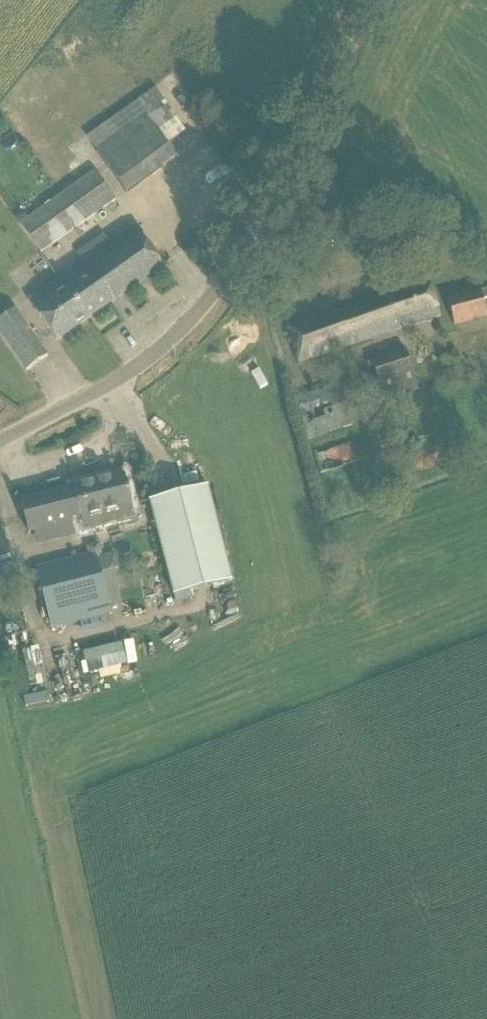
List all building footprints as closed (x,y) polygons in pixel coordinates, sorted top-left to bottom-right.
[(182,95),(175,100),(181,107),(187,103),(182,95)] [(121,188),(171,153),(143,114),(93,148),(121,188)] [(20,224),(28,236),(40,253),(115,200),(95,171),(20,224)] [(34,310),(56,341),(162,266),(134,226),(37,294),(44,303),(34,310)] [(287,328),(298,363),(440,316),(429,281),(287,328)] [(486,298),(486,297),(485,289),(447,299),(453,325),(486,316),(482,300),(486,298)] [(21,365),(26,371),(47,356),(43,350),(23,322),(14,328),(6,316),(0,320),(0,335),(21,365)] [(371,361),(381,395),(414,386),(405,352),(371,361)] [(295,401),(308,439),(354,423),(340,385),(295,401)] [(358,459),(352,442),(314,456),(320,472),(358,459)] [(21,501),(28,532),(83,518),(86,531),(134,519),(124,475),(21,501)] [(149,501),(173,596),(231,581),(207,486),(149,501)] [(12,559),(4,530),(0,531),(0,562),(12,559)] [(36,568),(41,587),(51,627),(110,612),(95,553),(36,568)] [(235,602),(226,604),(227,611),(237,609),(235,602)] [(121,644),(80,654),(85,674),(126,664),(121,644)]
